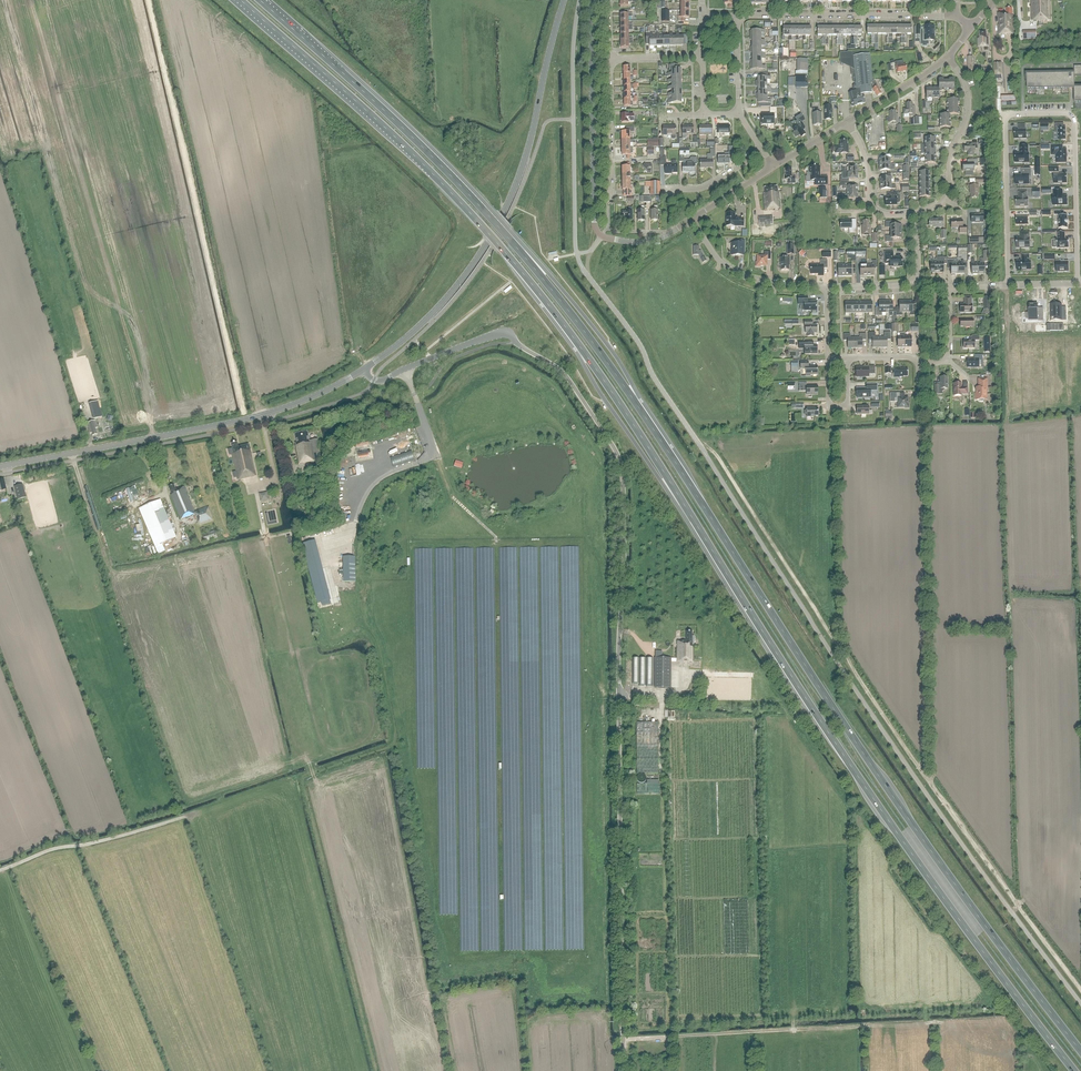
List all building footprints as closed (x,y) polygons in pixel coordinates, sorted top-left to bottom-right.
[(1050,0),(1031,0),(1031,21),(1050,21),(1050,0)] [(1006,13),(998,13),(998,22),(999,22),(999,25),(998,25),(998,32),(1003,32),(1003,34),(1014,34),(1013,15),(1012,15),(1012,8),(1006,8),(1006,13)] [(689,18),(689,10),(681,10),(681,17),(678,17),(678,21),(684,21),(684,18),(689,18)] [(934,26),(924,26),(924,27),(920,27),(920,26),(916,26),(916,34),(920,34),(920,42),(920,43),(920,44),(921,45),(922,46),(923,47),(924,47),(926,47),(927,46),(928,45),(928,44),(929,43),(929,42),(929,40),(934,40),(934,26)] [(790,27),(790,36),(789,36),(789,40),(791,40),(791,36),(796,36),(797,36),(797,27),(790,27)] [(797,27),(797,36),(796,36),(796,40),(798,40),(798,36),(803,36),(804,36),(804,27),(797,27)] [(804,27),(804,36),(803,36),(803,40),(805,40),(805,36),(811,36),(811,27),(804,27)] [(986,36),(986,32),(979,32),(980,38),(978,38),(978,47),(989,47),(988,36),(986,36)] [(651,33),(646,33),(646,44),(649,44),(649,47),(656,46),(656,37),(651,37),(651,33)] [(855,75),(856,84),(854,84),(852,86),(853,92),(848,93),(851,103),(851,104),(851,105),(852,106),(854,106),(865,103),(863,95),(864,94),(870,92),(871,93),(871,90),(870,82),(872,82),(871,80),(872,80),(870,55),(869,55),(868,51),(840,53),(840,63),(854,70),(855,75)] [(808,71),(808,58),(797,58),(797,70),(808,71)] [(907,71),(905,64),(903,65),(902,61),(895,62),(896,66),(895,66),(896,72),(907,71)] [(671,76),(680,76),(680,69),(678,69),(678,65),(669,65),(669,69),(671,69),(671,73),(667,73),(667,76),(671,76)] [(1026,74),(1027,89),(1074,88),(1074,103),(1080,102),(1080,88),(1075,88),(1074,76),(1080,75),(1080,66),(1074,66),(1074,74),(1026,74)] [(767,84),(767,80),(770,80),(770,74),(760,74),(760,77),(758,77),(758,81),(756,81),(756,84),(767,84)] [(808,87),(808,75),(795,75),(796,87),(808,87)] [(881,93),(879,90),(880,89),(878,86),(875,82),(874,82),(873,81),(872,81),(872,80),(871,80),(872,82),(870,82),(871,90),(872,89),(874,93),(875,92),(877,96),(881,93)] [(758,103),(761,103),(761,107),(771,107),(771,100),(767,100),(767,97),(756,97),(756,100),(758,100),(758,103)] [(903,114),(909,114),(910,116),(915,116),(915,106),(912,106),(912,103),(906,103),(906,109),(903,109),(903,114)] [(831,106),(828,106),(824,106),(824,120),(832,119),(831,113),(832,113),(832,106),(831,106)] [(762,114),(762,124),(774,124),(774,119),(777,118),(777,123),(783,123),(783,125),(784,125),(784,108),(770,108),(770,114),(762,114)] [(813,125),(822,125),(821,113),(818,113),(818,108),(813,109),(813,113),(812,113),(813,125)] [(898,124),(898,114),(896,114),(896,111),(890,111),(890,117),(888,117),(887,118),(887,120),(888,121),(890,121),(890,122),(893,122),(893,124),(898,124)] [(621,115),(621,123),(628,123),(628,122),(634,122),(634,115),(628,115),(621,115)] [(801,137),(806,134),(803,130),(804,129),(805,127),(801,122),(804,120),(801,115),(793,120),(794,120),(789,123),(792,127),(791,127),(794,132),(792,133),(795,138),(800,135),(801,137)] [(1058,140),(1065,140),(1066,140),(1066,127),(1064,127),(1063,123),(1055,124),(1055,132),(1057,132),(1058,140)] [(1025,130),(1025,124),(1018,125),(1018,130),(1014,130),(1015,139),(1026,139),(1026,130),(1025,130)] [(729,134),(729,125),(717,126),(717,134),(720,134),(720,136),(724,136),(724,134),(729,134)] [(676,136),(675,126),(663,127),(663,136),(671,136),(671,137),(671,138),(672,139),(673,140),(674,139),(675,138),(676,137),(676,136)] [(693,134),(693,126),(682,126),(682,140),(684,140),(684,139),(685,139),(686,137),(687,136),(687,135),(693,134)] [(712,126),(699,126),(699,136),(712,135),(712,126)] [(622,140),(629,140),(629,133),(634,133),(634,127),(626,127),(626,133),(622,133),(622,140)] [(848,147),(847,147),(847,140),(840,140),(840,144),(839,144),(839,147),(835,147),(835,153),(839,153),(848,153),(848,147)] [(964,151),(968,151),(968,156),(974,155),(974,151),(975,151),(975,148),(977,148),(977,143),(967,143),(967,145),(964,145),(964,151)] [(1066,162),(1066,149),(1062,149),(1062,145),(1051,146),(1052,155),(1056,155),(1056,158),(1056,161),(1056,162),(1066,162)] [(1028,154),(1028,146),(1020,146),(1020,154),(1015,154),(1015,162),(1023,162),(1023,163),(1029,163),(1029,154),(1028,154)] [(633,147),(630,147),(622,147),(622,156),(626,155),(626,159),(629,159),(629,155),(630,155),(633,153),(633,147)] [(700,168),(713,168),(712,157),(715,157),(715,149),(710,149),(710,154),(707,154),(707,160),(700,160),(700,168)] [(722,156),(718,156),(718,164),(729,164),(729,156),(728,153),(724,153),(724,156),(722,156)] [(694,172),(695,172),(695,164),(696,164),(696,163),(696,159),(696,158),(691,158),(690,160),(684,160),(684,164),(682,164),(683,172),(690,172),(690,174),(694,174),(694,172)] [(665,173),(666,174),(670,174),(670,173),(677,173),(677,164),(676,164),(676,160),(671,160),(672,164),(665,164),(665,173)] [(974,164),(978,164),(978,160),(967,160),(967,163),(962,163),(963,171),(974,171),(974,164)] [(842,164),(842,170),(842,173),(846,173),(857,173),(857,167),(849,167),(849,164),(842,164)] [(810,182),(810,181),(815,181),(815,185),(827,185),(827,176),(820,177),(820,167),(815,167),(815,166),(809,166),(809,173),(807,173),(807,176),(806,176),(806,182),(810,182)] [(791,168),(784,169),(785,175),(784,175),(784,179),(788,179),(788,184),(796,184),(795,175),(791,175),(791,168)] [(1029,184),(1029,177),(1031,177),(1031,169),(1021,169),(1021,174),(1020,175),(1015,175),(1015,184),(1029,184)] [(849,179),(857,179),(857,173),(846,173),(846,176),(840,176),(840,182),(849,182),(849,179)] [(1067,183),(1066,174),(1054,174),(1054,183),(1067,183)] [(976,183),(976,185),(970,186),(970,191),(971,198),(978,198),(978,193),(979,193),(978,185),(978,183),(986,182),(986,179),(975,179),(975,183),(976,183)] [(630,185),(630,182),(622,182),(622,190),(624,190),(624,197),(631,196),(631,189),(633,189),(633,185),(630,185)] [(659,182),(651,182),(651,195),(659,195),(659,182)] [(858,192),(858,186),(849,186),(849,182),(840,182),(840,186),(842,186),(843,189),(847,189),(847,192),(858,192)] [(777,186),(764,187),(764,194),(763,194),(764,210),(780,209),(778,192),(777,192),(777,186)] [(794,190),(794,186),(784,186),(784,195),(792,195),(792,190),(794,190)] [(1063,197),(1062,196),(1062,191),(1054,191),(1054,196),(1053,196),(1053,205),(1067,205),(1067,196),(1064,196),(1063,197)] [(1016,198),(1016,207),(1028,207),(1028,198),(1027,198),(1027,192),(1019,192),(1019,198),(1016,198)] [(899,201),(899,200),(899,195),(897,195),(897,193),(887,194),(887,198),(885,198),(885,205),(896,205),(896,202),(897,202),(899,202),(899,201)] [(622,217),(626,216),(626,221),(632,221),(632,211),(632,207),(628,207),(628,211),(626,211),(626,212),(622,212),(622,217)] [(983,220),(987,220),(987,210),(981,211),(981,214),(975,214),(975,215),(971,215),(971,223),(983,222),(983,220)] [(1054,211),(1054,215),(1059,215),(1059,216),(1058,216),(1059,229),(1067,229),(1067,224),(1068,224),(1068,220),(1067,220),(1067,216),(1063,216),(1063,215),(1064,215),(1064,210),(1054,211)] [(730,227),(735,227),(735,226),(743,226),(744,219),(737,218),(737,219),(735,219),(735,214),(726,213),(726,225),(730,225),(730,227)] [(773,224),(772,215),(758,217),(759,226),(773,224)] [(933,227),(943,227),(943,218),(933,219),(933,220),(929,220),(929,226),(933,226),(933,227)] [(856,232),(856,224),(851,224),(851,220),(847,220),(847,221),(840,221),(840,228),(849,228),(849,232),(856,232)] [(966,233),(966,226),(962,226),(962,220),(951,220),(951,228),(959,228),(959,233),(966,233)] [(870,235),(870,225),(869,225),(869,221),(863,221),(863,225),(862,225),(862,235),(870,235)] [(902,231),(901,225),(892,225),(892,221),(885,221),(885,228),(890,227),(890,232),(902,231)] [(893,238),(902,238),(902,231),(890,232),(890,236),(885,236),(886,242),(890,242),(890,247),(893,247),(893,238)] [(1029,238),(1029,233),(1020,234),(1021,238),(1016,239),(1017,248),(1029,248),(1029,238)] [(1065,237),(1065,233),(1057,233),(1057,239),(1056,239),(1057,248),(1069,248),(1069,239),(1065,239),(1065,237)] [(731,255),(740,255),(740,250),(744,250),(744,241),(739,241),(739,243),(729,243),(733,243),(733,246),(731,246),(731,255)] [(984,262),(988,262),(988,254),(988,251),(983,251),(984,254),(983,254),(983,259),(980,259),(980,263),(978,263),(978,274),(984,274),(984,263),(984,262)] [(764,256),(757,256),(757,262),(756,262),(756,266),(760,266),(767,266),(767,259),(770,259),(770,252),(764,252),(764,256)] [(885,252),(885,263),(889,263),(889,267),(902,266),(902,257),(895,258),(895,257),(892,257),(892,252),(893,252),(885,252)] [(1022,261),(1017,261),(1017,270),(1031,270),(1031,261),(1029,261),(1029,255),(1021,255),(1022,261)] [(781,263),(781,270),(789,270),(789,263),(789,257),(780,257),(780,263),(781,263)] [(937,262),(937,272),(943,272),(943,264),(947,264),(947,257),(943,257),(940,257),(937,257),(937,259),(937,262)] [(954,274),(957,274),(957,264),(957,259),(953,259),(947,260),(947,268),(951,268),(951,274),(952,274),(952,275),(954,275),(954,274)] [(820,260),(820,265),(810,265),(810,274),(818,274),(818,275),(823,275),(823,268),(827,268),(827,260),(820,260)] [(867,265),(867,276),(874,276),(873,268),(877,267),(877,260),(872,261),(872,265),(867,265)] [(1060,261),(1056,261),(1056,271),(1068,271),(1068,262),(1060,262),(1060,261)] [(798,297),(798,304),(801,304),(801,311),(811,310),(811,312),(816,312),(816,301),(807,301),(807,296),(798,297)] [(960,313),(972,312),(972,304),(971,304),(971,297),(964,297),(964,304),(960,304),(960,313)] [(886,301),(879,301),(879,309),(875,309),(875,316),(882,316),(882,313),(886,312),(886,301)] [(892,301),(886,301),(886,312),(889,312),(889,316),(896,316),(896,309),(892,309),(892,301)] [(899,309),(896,309),(896,316),(902,316),(902,312),(906,312),(906,301),(899,301),(899,309)] [(906,301),(906,312),(910,312),(910,315),(916,315),(916,306),(916,309),(913,309),(913,301),(906,301)] [(1029,313),(1025,313),(1026,318),(1029,318),(1038,318),(1038,320),(1043,320),(1043,312),(1038,312),(1037,308),(1037,304),(1029,305),(1029,313)] [(1061,304),(1051,304),(1051,317),(1054,317),(1054,320),(1066,320),(1066,311),(1061,311),(1061,307),(1061,304)] [(814,333),(817,333),(816,325),(812,325),(812,321),(804,321),(804,326),(805,326),(805,333),(807,333),(807,336),(814,336),(814,333)] [(880,348),(879,337),(875,337),(875,332),(868,332),(868,340),(872,340),(872,348),(880,348)] [(891,340),(890,332),(884,332),(884,337),(879,337),(880,348),(887,347),(887,340),(891,340)] [(859,337),(855,338),(855,348),(862,348),(862,340),(866,340),(866,333),(859,334),(859,337)] [(855,348),(855,338),(850,338),(850,334),(843,334),(844,341),(847,340),(848,348),(855,348)] [(972,336),(972,340),(964,340),(964,348),(974,348),(974,340),(979,340),(979,336),(972,336)] [(816,353),(816,346),(817,346),(813,346),(813,341),(799,341),(799,349),(804,349),(804,354),(817,353),(816,353)] [(974,355),(974,359),(967,359),(967,363),(968,367),(978,367),(978,360),(982,360),(982,355),(974,355)] [(810,375),(817,375),(817,366),(808,366),(808,361),(800,362),(800,369),(805,368),(806,376),(810,376),(810,375)] [(863,367),(856,367),(856,377),(857,377),(857,376),(863,376),(863,377),(869,377),(869,374),(875,374),(875,366),(871,366),(863,366),(863,367)] [(900,368),(893,368),(893,369),(891,369),(891,366),(885,367),(885,374),(891,374),(891,371),(893,371),(893,377),(903,377),(903,376),(908,376),(907,369),(900,369),(900,368)] [(947,377),(940,377),(940,383),(938,385),(935,385),(935,394),(942,394),(942,389),(947,389),(947,385),(948,385),(948,382),(947,382),(947,377)] [(983,400),(986,400),(986,394),(986,388),(987,388),(987,379),(978,379),(978,387),(976,387),(976,393),(975,393),(975,400),(979,400),(979,401),(980,401),(983,401),(983,400)] [(806,391),(806,395),(818,394),(817,386),(806,386),(806,382),(799,382),(799,391),(806,391)] [(967,394),(967,387),(963,387),(963,388),(961,388),(961,383),(958,384),(957,383),(955,383),(955,384),(953,384),(954,396),(961,395),(961,394),(967,394)] [(858,388),(858,397),(870,397),(870,390),(876,390),(876,384),(866,384),(866,388),(858,388)] [(905,408),(908,408),(908,404),(908,397),(899,398),(899,393),(890,393),(890,402),(898,402),(898,408),(905,407),(905,408)] [(90,403),(94,419),(102,417),(97,401),(90,403)] [(868,406),(857,406),(857,414),(861,414),(861,417),(866,417),(866,414),(869,414),(872,414),(872,411),(869,411),(868,406)] [(818,416),(818,408),(811,408),(806,408),(807,410),(804,410),(804,414),(807,414),(807,417),(811,417),(811,416),(818,416)] [(97,428),(95,420),(87,423),(90,434),(92,433),(92,436),(97,434),(95,428),(97,428)] [(296,445),(295,445),(298,464),(321,460),(317,439),(309,441),(307,432),(303,433),(303,432),(300,433),(300,434),(295,434),(297,443),(295,443),(296,445)] [(232,448),(228,449),(229,455),(232,454),(236,471),(233,472),(234,478),(237,477),(238,480),(255,476),(248,445),(238,447),(237,442),(231,443),(232,448)] [(287,475),(294,473),(292,465),(285,466),(287,475)] [(14,487),(18,500),(25,497),(22,484),(14,487)] [(170,495),(180,520),(195,514),(199,525),(213,520),(208,507),(197,511),(195,512),(186,492),(187,491),(185,486),(176,490),(174,485),(169,487),(172,495),(170,495)] [(260,501),(270,500),(269,492),(259,493),(260,501)] [(161,499),(140,508),(155,546),(176,537),(161,499)] [(216,530),(203,535),(206,542),(218,538),(216,530)] [(314,540),(302,544),(307,562),(320,558),(314,540)] [(348,572),(343,572),(344,582),(355,582),(355,557),(348,557),(348,572)] [(320,558),(307,562),(317,602),(330,599),(320,558)] [(694,637),(692,637),(692,632),(686,632),(686,641),(677,641),(677,662),(694,662),(694,641),(695,640),(695,638),(694,637)] [(653,686),(653,659),(632,658),(632,684),(639,684),(639,686),(653,686)] [(655,658),(655,688),(671,688),(671,669),(671,658),(662,658),(655,658)] [(686,695),(690,700),(695,696),(691,691),(686,695)] [(658,723),(637,723),(637,773),(659,773),(658,723)] [(646,780),(646,779),(646,778),(646,777),(646,776),(645,776),(645,775),(644,775),(643,775),(642,775),(641,775),(640,775),(639,775),(639,776),(638,776),(638,777),(637,778),(637,779),(637,780),(638,781),(638,782),(639,782),(639,783),(640,783),(641,784),(642,784),(643,784),(643,783),(644,783),(645,783),(645,782),(646,782),(646,781),(646,780)]
